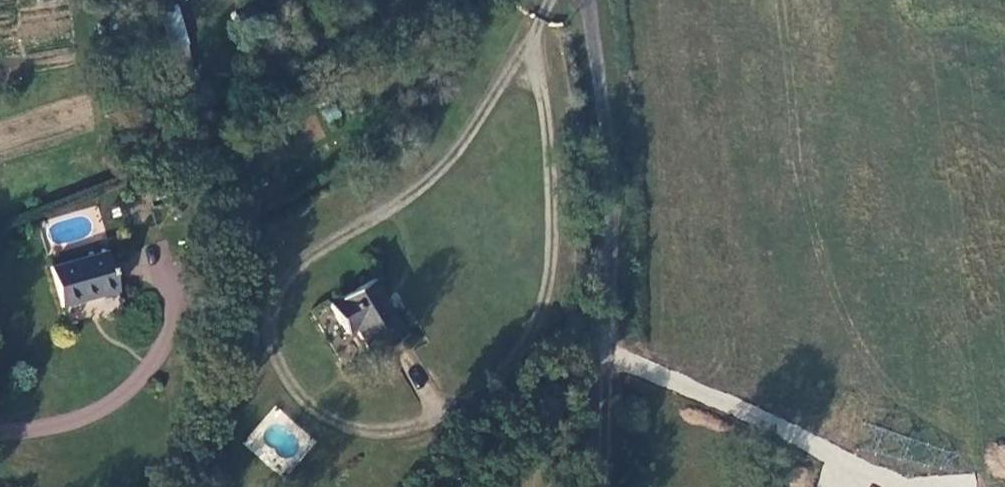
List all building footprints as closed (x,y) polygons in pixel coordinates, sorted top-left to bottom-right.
[(175,0),(156,0),(173,66),(192,61),(175,0)] [(64,308),(118,294),(107,253),(54,268),(64,308)] [(362,328),(376,351),(408,330),(376,281),(333,304),(350,333),(362,328)]
